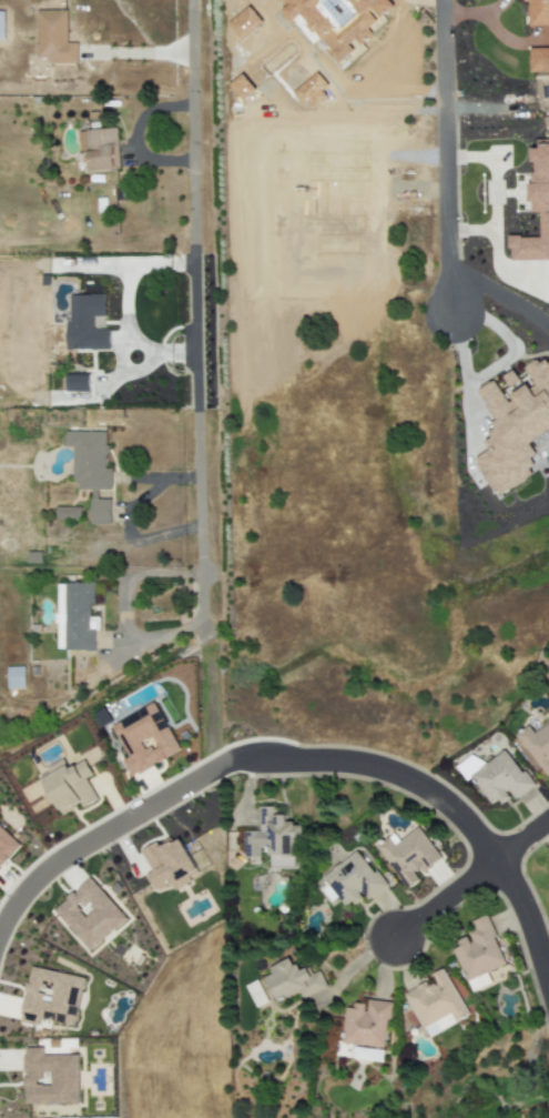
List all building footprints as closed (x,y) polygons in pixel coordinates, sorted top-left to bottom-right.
[(354,51),(359,46),(372,35),(367,29),(393,8),(387,0),(279,0),(288,6),(283,15),(301,27),(316,45),(321,41),(337,59),(341,62),(354,51)] [(548,26),(548,0),(522,0),(522,2),(529,2),(529,26),(548,26)] [(67,11),(37,11),(36,58),(47,58),(47,63),(77,64),(77,43),(67,43),(67,11)] [(119,170),(117,129),(80,131),(81,172),(119,170)] [(110,350),(109,330),(93,330),(93,317),(104,317),(104,295),(67,296),(68,351),(110,350)] [(548,430),(548,364),(542,359),(526,367),(519,377),(513,372),(500,389),(493,383),(478,391),(494,423),(488,432),(490,437),(485,443),(489,451),(474,458),(489,487),(500,496),(524,483),(531,475),(527,467),(536,457),(528,441),(548,430)] [(89,393),(90,376),(67,376),(67,393),(89,393)] [(91,525),(111,525),(111,500),(97,500),(97,491),(111,491),(111,470),(105,470),(106,432),(65,432),(65,448),(73,448),(73,490),(91,491),(91,525)] [(80,508),(55,507),(55,522),(80,522),(80,508)] [(57,584),(56,651),(97,651),(97,617),(89,617),(90,605),(95,605),(95,584),(57,584)] [(7,689),(25,689),(24,667),(7,667),(7,689)] [(180,752),(154,703),(111,726),(128,758),(122,761),(131,778),(180,752)] [(534,734),(528,726),(514,736),(534,764),(535,763),(546,778),(548,776),(548,723),(534,734)] [(533,787),(506,749),(480,768),(475,761),(465,769),(493,808),(510,796),(514,801),(533,787)] [(69,769),(64,760),(46,769),(50,776),(43,780),(61,815),(81,805),(83,808),(98,801),(87,779),(93,776),(85,761),(69,769)] [(299,868),(298,825),(286,825),(286,815),(278,815),(278,807),(259,807),(260,831),(245,832),(245,858),(266,858),(266,868),(299,868)] [(441,860),(419,827),(404,837),(400,831),(377,846),(405,891),(419,881),(416,876),(441,860)] [(0,828),(0,868),(20,847),(0,828)] [(141,851),(151,872),(146,875),(154,890),(170,882),(174,889),(198,877),(179,838),(158,848),(156,843),(141,851)] [(321,878),(326,885),(320,889),(330,903),(337,898),(346,909),(362,896),(366,902),(386,887),(357,850),(321,878)] [(54,911),(90,951),(126,919),(90,878),(54,911)] [(506,965),(487,916),(466,924),(471,936),(458,941),(460,947),(453,950),(465,981),(506,965)] [(302,1000),(327,988),(319,971),(311,975),(308,968),(298,973),(291,958),(269,968),(272,975),(266,978),(277,1003),(299,993),(302,1000)] [(75,1027),(84,978),(30,968),(20,1023),(39,1026),(40,1020),(75,1027)] [(404,993),(428,1039),(469,1017),(444,971),(404,993)] [(492,985),(487,974),(467,982),(472,993),(492,985)] [(344,1006),(342,1045),(386,1048),(389,1002),(367,1001),(367,1007),(344,1006)] [(24,1106),(79,1105),(78,1055),(43,1056),(43,1048),(23,1048),(24,1106)]
